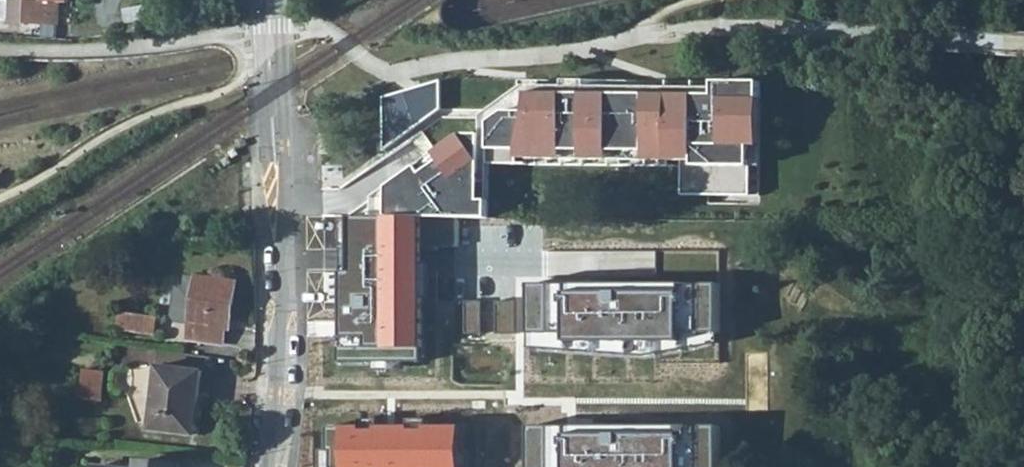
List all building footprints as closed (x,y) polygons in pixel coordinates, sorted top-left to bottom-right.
[(22,1),(3,0),(1,0),(0,11),(0,22),(8,23),(8,24),(56,25),(59,5),(66,5),(66,0),(22,0),(22,1)] [(486,124),(486,163),(679,162),(677,195),(750,194),(751,97),(522,94),(485,110),(486,124)] [(376,194),(378,214),(415,214),(482,215),(486,163),(486,124),(470,125),(389,181),(376,194)] [(416,359),(415,214),(378,214),(336,216),(336,364),(416,359)] [(532,232),(456,229),(454,297),(530,299),(532,232)] [(235,282),(186,276),(184,289),(175,287),(171,317),(175,322),(190,325),(188,339),(223,344),(225,328),(219,327),(220,318),(230,320),(235,282)] [(716,285),(533,283),(531,351),(718,351),(716,285)] [(156,318),(119,313),(117,329),(153,334),(156,318)] [(229,329),(230,320),(220,318),(219,327),(225,328),(229,329)] [(203,372),(158,366),(151,430),(196,435),(203,372)] [(102,403),(105,372),(84,370),(82,400),(102,403)] [(716,426),(533,428),(533,466),(715,466),(716,426)] [(421,433),(350,433),(351,466),(412,466),(412,453),(421,453),(421,433)]
